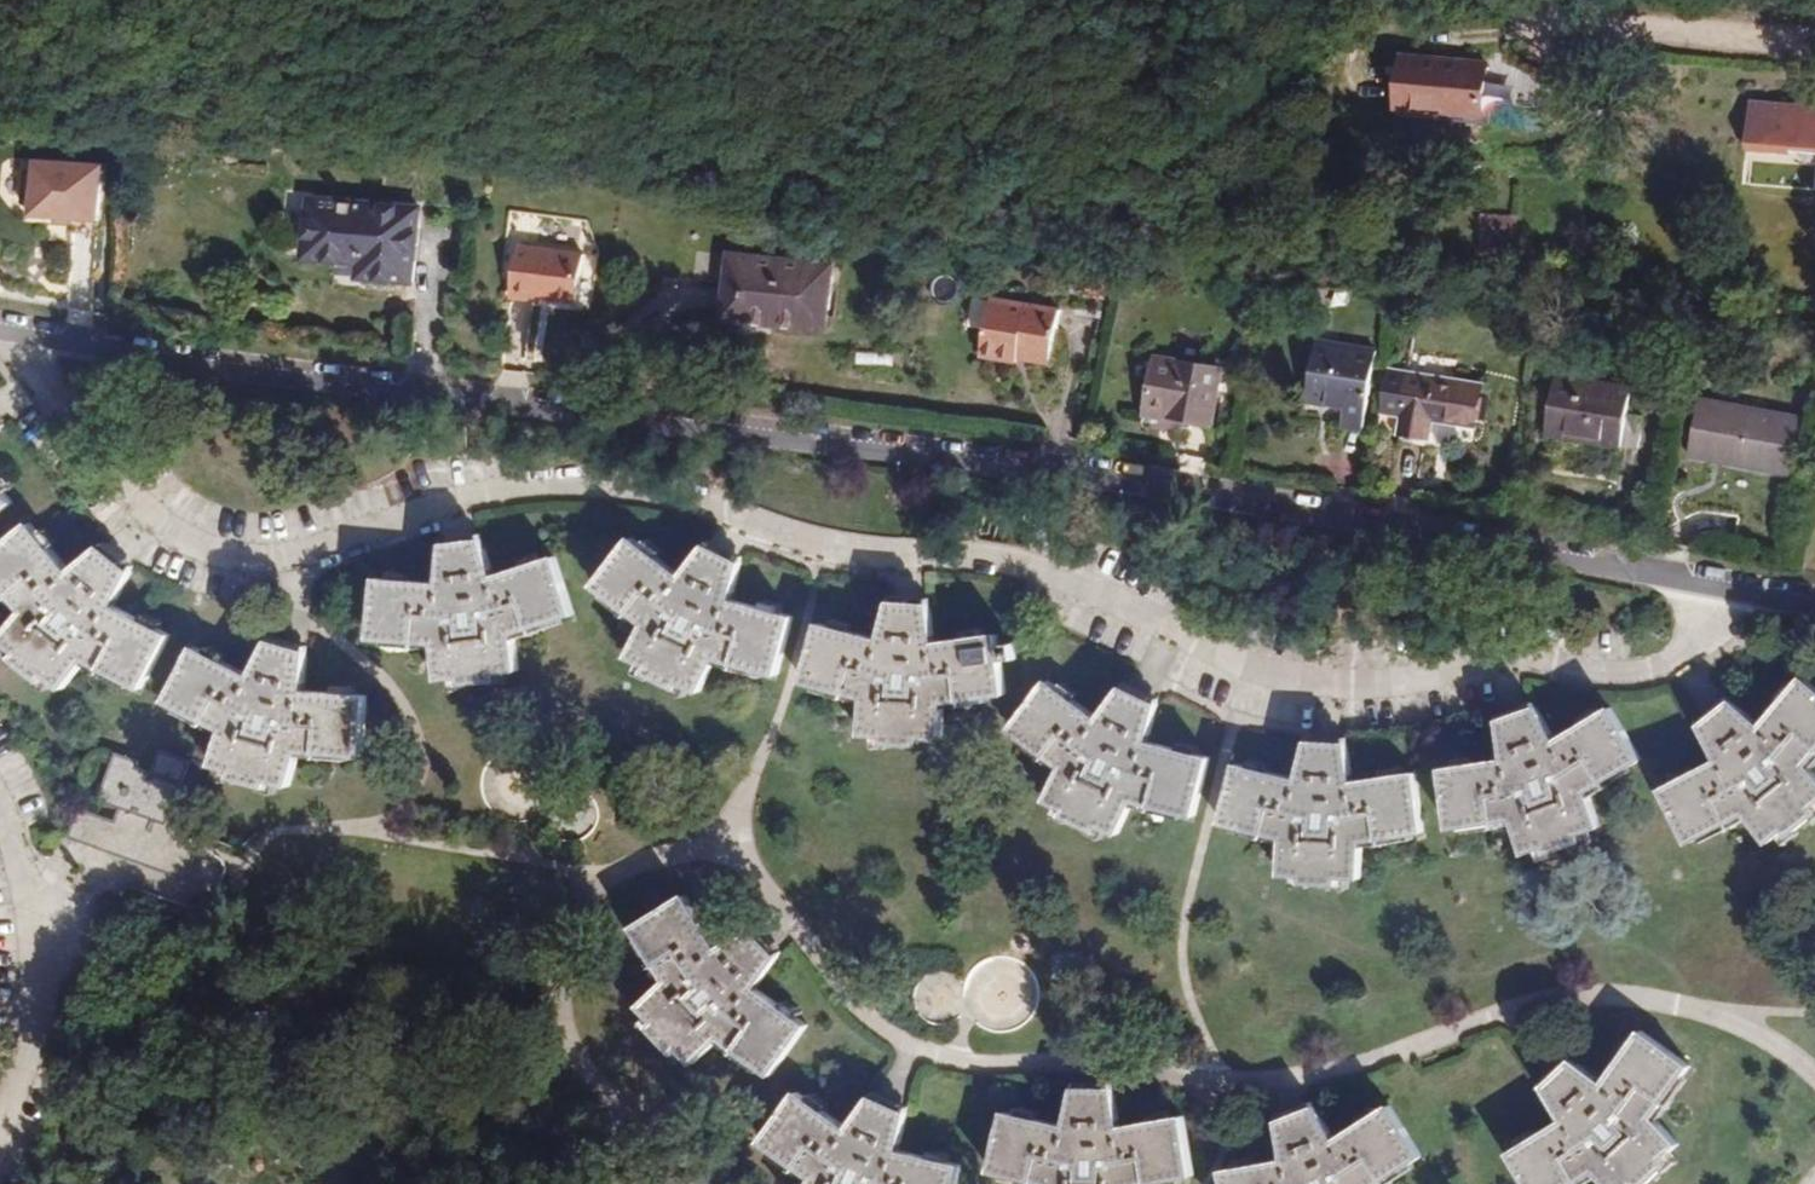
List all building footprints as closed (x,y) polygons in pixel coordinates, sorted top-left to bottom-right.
[(1491,63),(1401,55),(1397,108),(1487,116),(1491,63)] [(1772,103),(1768,150),(1792,152),(1792,146),(1814,148),(1814,106),(1772,103)] [(71,214),(70,222),(70,227),(95,229),(100,165),(33,159),(33,166),(25,169),(22,199),(30,204),(29,211),(54,213),(71,214)] [(361,254),(360,263),(359,277),(414,283),(421,206),(310,196),(304,258),(341,262),(342,253),(361,254)] [(1518,215),(1481,212),(1481,253),(1502,254),(1504,238),(1516,239),(1518,215)] [(53,220),(70,222),(71,214),(54,213),(53,220)] [(520,244),(513,297),(579,303),(586,253),(520,244)] [(784,269),(785,258),(730,252),(723,319),(828,330),(834,274),(784,269)] [(341,262),(360,263),(361,254),(342,253),(341,262)] [(835,263),(785,258),(784,269),(834,274),(835,263)] [(1018,352),(1052,357),(1060,309),(991,297),(980,355),(1016,361),(1017,358),(1018,352)] [(1377,351),(1318,343),(1307,400),(1326,404),(1327,402),(1346,406),(1343,424),(1364,428),(1377,351)] [(1051,363),(1052,357),(1018,352),(1017,358),(1051,363)] [(1224,368),(1155,356),(1145,410),(1214,423),(1224,368)] [(1483,384),(1410,371),(1400,433),(1429,438),(1433,419),(1475,427),(1483,384)] [(1632,386),(1555,374),(1544,435),(1621,448),(1638,450),(1644,416),(1627,414),(1632,386)] [(1645,393),(1634,392),(1632,407),(1643,409),(1645,393)] [(1724,450),(1722,462),(1790,475),(1801,417),(1699,398),(1688,456),(1706,459),(1708,448),(1724,450)] [(1706,459),(1722,462),(1724,450),(1708,448),(1706,459)] [(16,502),(0,483),(0,516),(16,502)] [(0,548),(0,581),(25,610),(2,639),(18,652),(14,658),(44,681),(49,676),(65,689),(88,660),(145,689),(174,634),(117,604),(135,570),(103,544),(73,569),(32,521),(0,548)] [(683,574),(633,535),(595,585),(645,623),(628,656),(647,666),(645,672),(679,689),(682,683),(701,692),(718,659),(779,676),(796,615),(734,598),(743,561),(707,543),(683,574)] [(497,575),(484,537),(443,542),(440,582),(377,576),(372,639),(435,644),(440,681),(461,678),(462,685),(500,681),(499,673),(519,671),(516,634),(576,615),(557,555),(497,575)] [(881,638),(820,621),(804,682),(864,698),(863,735),(885,736),(884,743),(922,746),(922,738),(943,739),(946,703),(1008,694),(1003,659),(1019,657),(1017,641),(1000,643),(999,632),(937,641),(932,603),(891,600),(881,638)] [(252,673),(196,644),(167,700),(223,729),(213,765),(233,770),(232,777),(269,788),(271,781),(291,787),(302,752),(365,757),(370,694),(306,689),(309,650),(270,638),(252,673)] [(1700,725),(1718,759),(1662,788),(1692,844),(1748,815),(1770,844),(1787,830),(1791,836),(1814,817),(1814,770),(1810,764),(1814,759),(1814,685),(1803,675),(1763,724),(1732,699),(1700,725)] [(1160,703),(1123,685),(1099,717),(1049,679),(1011,729),(1061,767),(1046,801),(1065,809),(1062,816),(1097,832),(1100,825),(1120,835),(1135,801),(1196,817),(1212,756),(1150,740),(1160,703)] [(1537,705),(1499,719),(1504,758),(1442,767),(1451,829),(1514,820),(1526,854),(1546,847),(1548,854),(1584,841),(1582,834),(1602,827),(1590,792),(1644,759),(1611,705),(1557,738),(1537,705)] [(1298,778),(1236,762),(1222,822),(1282,838),(1281,875),(1302,876),(1302,883),(1340,885),(1340,878),(1361,878),(1363,842),(1425,833),(1417,771),(1354,780),(1349,742),(1307,740),(1298,778)] [(116,820),(107,848),(107,849),(187,877),(204,834),(169,821),(191,761),(162,750),(154,774),(138,767),(141,761),(117,752),(101,798),(121,805),(116,820)] [(70,836),(107,848),(116,820),(79,808),(70,836)] [(720,946),(687,893),(633,927),(666,979),(640,1006),(654,1020),(649,1026),(676,1053),(681,1049),(696,1064),(723,1038),(774,1076),(811,1025),(759,987),(781,955),(752,926),(720,946)] [(1572,1058),(1542,1086),(1563,1119),(1510,1153),(1529,1183),(1579,1183),(1596,1173),(1607,1183),(1648,1183),(1670,1164),(1665,1158),(1681,1144),(1656,1117),(1692,1065),(1641,1029),(1605,1080),(1572,1058)] [(1004,1110),(990,1172),(1047,1183),(1149,1183),(1196,1176),(1186,1114),(1123,1125),(1116,1087),(1074,1086),(1066,1124),(1004,1110)] [(799,1090),(762,1141),(814,1177),(811,1183),(959,1183),(964,1163),(902,1149),(911,1111),(873,1094),(851,1126),(799,1090)] [(1224,1169),(1226,1183),(1381,1183),(1425,1156),(1392,1103),(1338,1137),(1317,1104),(1279,1119),(1286,1158),(1224,1169)] [(352,1167),(343,1183),(380,1183),(382,1180),(352,1167)]
